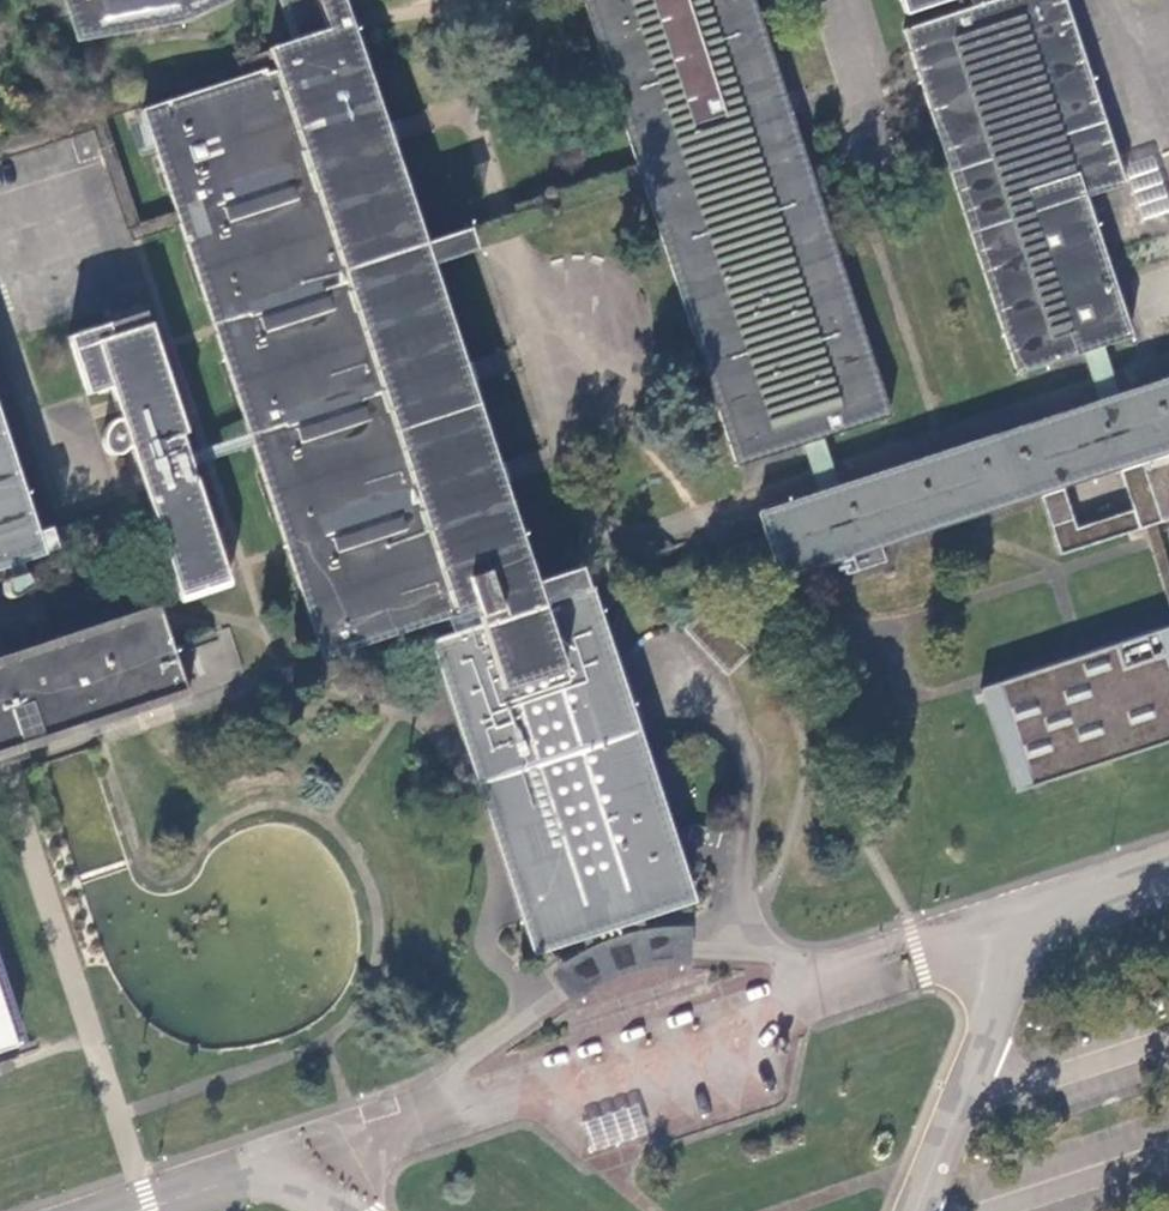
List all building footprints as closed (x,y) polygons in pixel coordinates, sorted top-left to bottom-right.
[(78,38),(143,27),(145,39),(183,33),(182,27),(159,31),(159,25),(185,19),(224,0),(65,0),(78,38)] [(584,591),(577,569),(536,583),(503,484),(500,473),(496,463),(470,383),(467,373),(463,362),(430,263),(427,253),(424,243),(391,143),(388,132),(385,123),(355,31),(352,23),(350,17),(345,0),(277,0),(291,44),(268,51),(268,52),(270,59),(273,66),(275,72),(266,75),(264,71),(142,112),(155,151),(176,216),(177,220),(178,223),(212,325),(213,329),(214,332),(247,434),(250,443),(252,449),(283,546),(285,549),(286,553),(321,659),(453,617),(452,614),(472,608),(476,620),(478,626),(584,591)] [(638,163),(642,174),(645,185),(736,466),(748,462),(806,444),(817,441),(827,438),(892,415),(822,211),(820,204),(792,112),(800,109),(797,99),(795,91),(785,94),(754,0),(584,0),(638,163)] [(1105,347),(1134,337),(1133,334),(1129,336),(1109,273),(1102,252),(1085,199),(1126,185),(1066,0),(971,0),(973,5),(904,29),(920,75),(924,87),(939,135),(945,151),(1018,375),(1056,363),(1085,353),(1095,350),(1105,347)] [(908,13),(948,0),(904,0),(908,13)] [(93,130),(129,243),(139,240),(142,239),(173,229),(172,226),(178,223),(177,220),(176,216),(170,218),(169,215),(140,225),(106,120),(141,108),(273,66),(270,59),(268,52),(0,139),(0,160),(93,130)] [(638,163),(515,203),(518,213),(516,214),(506,217),(498,219),(424,243),(427,253),(430,263),(474,250),(512,238),(523,234),(551,225),(548,216),(645,185),(642,174),(638,163)] [(1130,277),(1145,322),(1168,314),(1168,265),(1130,277)] [(113,335),(149,324),(145,313),(109,324),(111,330),(113,335)] [(112,390),(121,418),(116,419),(110,422),(106,427),(104,434),(104,442),(107,449),(111,453),(117,453),(123,450),(126,445),(129,447),(138,477),(152,520),(158,537),(174,587),(177,597),(226,581),(224,577),(223,572),(210,533),(201,505),(193,479),(190,471),(190,469),(188,463),(187,462),(185,455),(184,452),(179,434),(184,433),(167,380),(158,352),(149,324),(113,335),(111,330),(109,324),(98,328),(71,337),(81,367),(89,394),(90,397),(112,390)] [(1096,386),(1100,398),(1110,395),(1120,392),(1116,380),(1112,370),(1105,347),(1095,350),(1085,353),(1089,366),(1092,376),(1096,386)] [(1120,392),(1110,395),(1100,398),(842,483),(832,486),(820,490),(757,509),(765,536),(768,547),(772,556),(779,580),(827,565),(841,560),(845,572),(885,559),(881,547),(1039,496),(1042,505),(1050,530),(1073,523),(1062,488),(1118,470),(1130,504),(1150,498),(1158,522),(1168,518),(1168,376),(1120,392)] [(5,565),(4,572),(3,579),(2,592),(3,595),(5,597),(10,597),(27,585),(29,581),(29,578),(25,576),(23,570),(21,570),(19,562),(42,555),(41,552),(54,547),(54,546),(52,540),(49,531),(48,528),(35,532),(0,425),(0,567),(5,565)] [(817,478),(820,490),(832,486),(842,483),(838,471),(835,463),(827,438),(817,441),(806,444),(810,457),(814,469),(817,478)] [(1073,523),(1050,530),(1058,554),(1129,531),(1143,526),(1149,525),(1154,523),(1158,522),(1150,498),(1130,504),(1132,510),(1074,528),(1073,523)] [(61,528),(49,531),(52,540),(54,546),(90,534),(99,531),(106,529),(133,520),(138,519),(143,517),(139,503),(133,505),(61,528)] [(1143,526),(1148,542),(1150,547),(1168,605),(1168,568),(1161,544),(1159,538),(1154,523),(1149,525),(1143,526)] [(639,545),(629,548),(630,550),(603,559),(604,560),(577,569),(581,580),(584,591),(593,588),(631,575),(633,580),(628,582),(632,592),(635,602),(694,582),(731,570),(772,556),(768,547),(765,536),(723,550),(660,571),(655,557),(687,546),(685,540),(654,551),(651,541),(639,545)] [(584,591),(478,626),(427,642),(433,657),(520,922),(531,955),(581,939),(585,950),(597,944),(608,939),(622,935),(635,932),(646,930),(643,919),(660,914),(694,903),(682,868),(670,830),(637,732),(608,642),(591,592),(594,591),(593,588),(584,591)] [(1,659),(0,660),(0,756),(86,728),(186,695),(247,674),(231,626),(169,645),(156,605),(56,637),(29,645),(5,652),(7,657),(1,659)] [(701,614),(684,631),(728,675),(736,667),(750,652),(707,608),(701,614)] [(1168,671),(1168,626),(1156,630),(1168,671)] [(1156,630),(996,682),(1030,786),(1168,740),(1168,671),(1156,630)] [(1030,786),(996,682),(979,688),(1013,791),(1030,786)] [(689,949),(690,928),(680,928),(659,928),(646,930),(635,932),(622,935),(617,937),(608,939),(597,944),(585,950),(560,964),(548,974),(562,992),(572,1004),(586,995),(600,986),(617,977),(633,972),(649,969),(665,967),(688,966),(689,949)] [(12,1048),(0,1010),(0,1052),(12,1048)]
